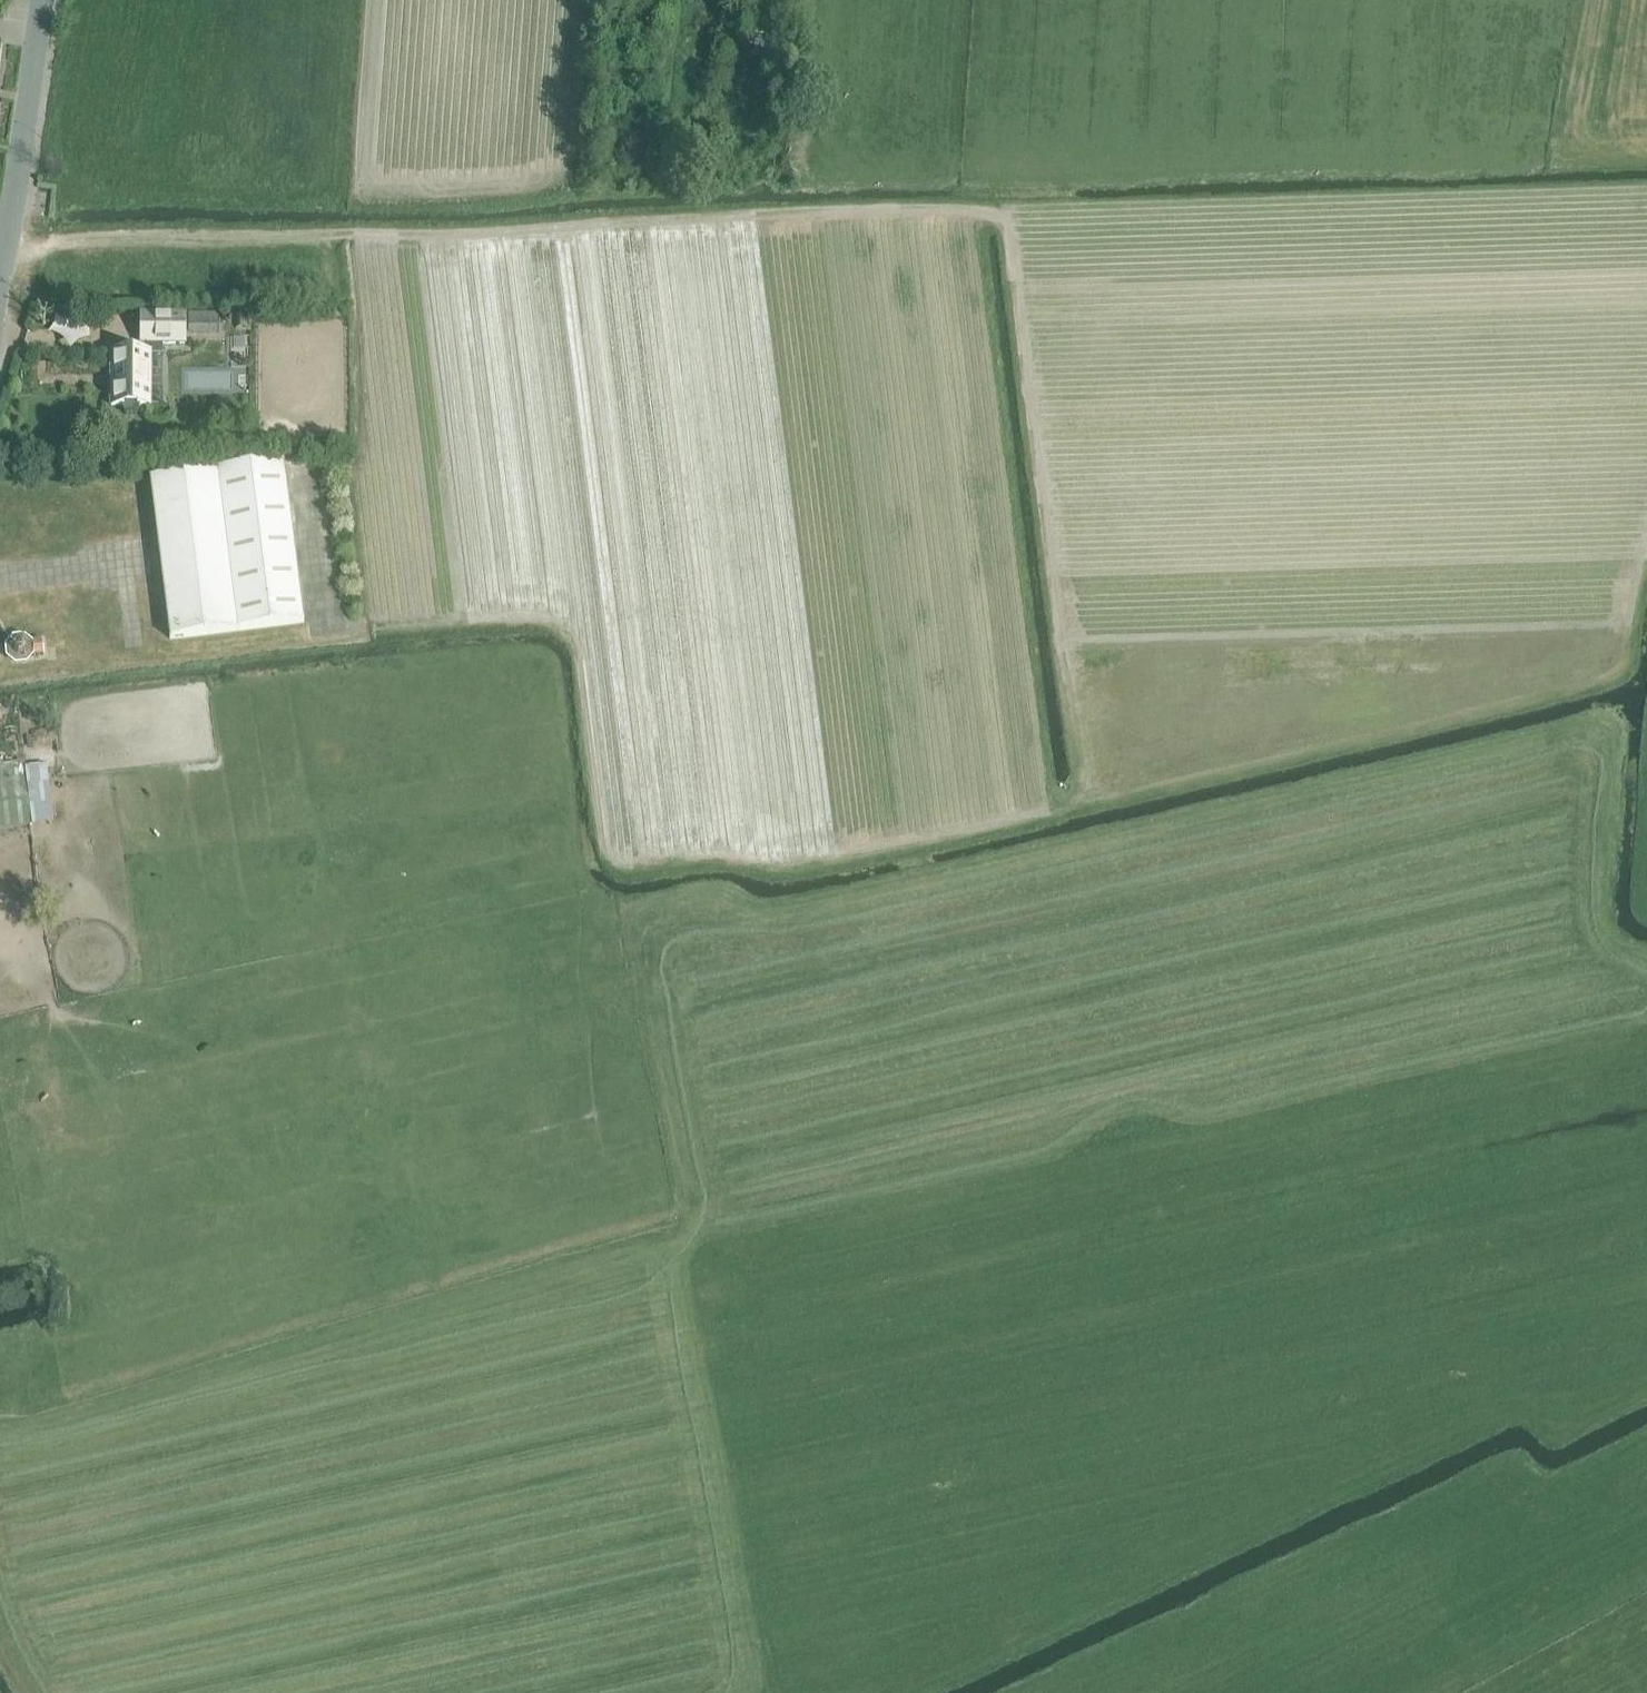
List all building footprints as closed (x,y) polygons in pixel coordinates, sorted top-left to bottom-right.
[(123,410),(125,414),(136,414),(138,410),(140,405),(150,405),(150,354),(163,354),(163,343),(184,343),(184,313),(141,313),(141,352),(111,352),(111,405),(121,405),(123,410)] [(206,438),(197,439),(197,459),(207,459),(206,438)] [(286,440),(230,446),(233,467),(284,461),(288,460),(286,440)] [(233,467),(150,477),(170,638),(304,621),(284,461),(233,467)] [(42,639),(14,643),(16,657),(43,653),(42,639)] [(30,824),(25,780),(0,782),(0,828),(30,824)]
